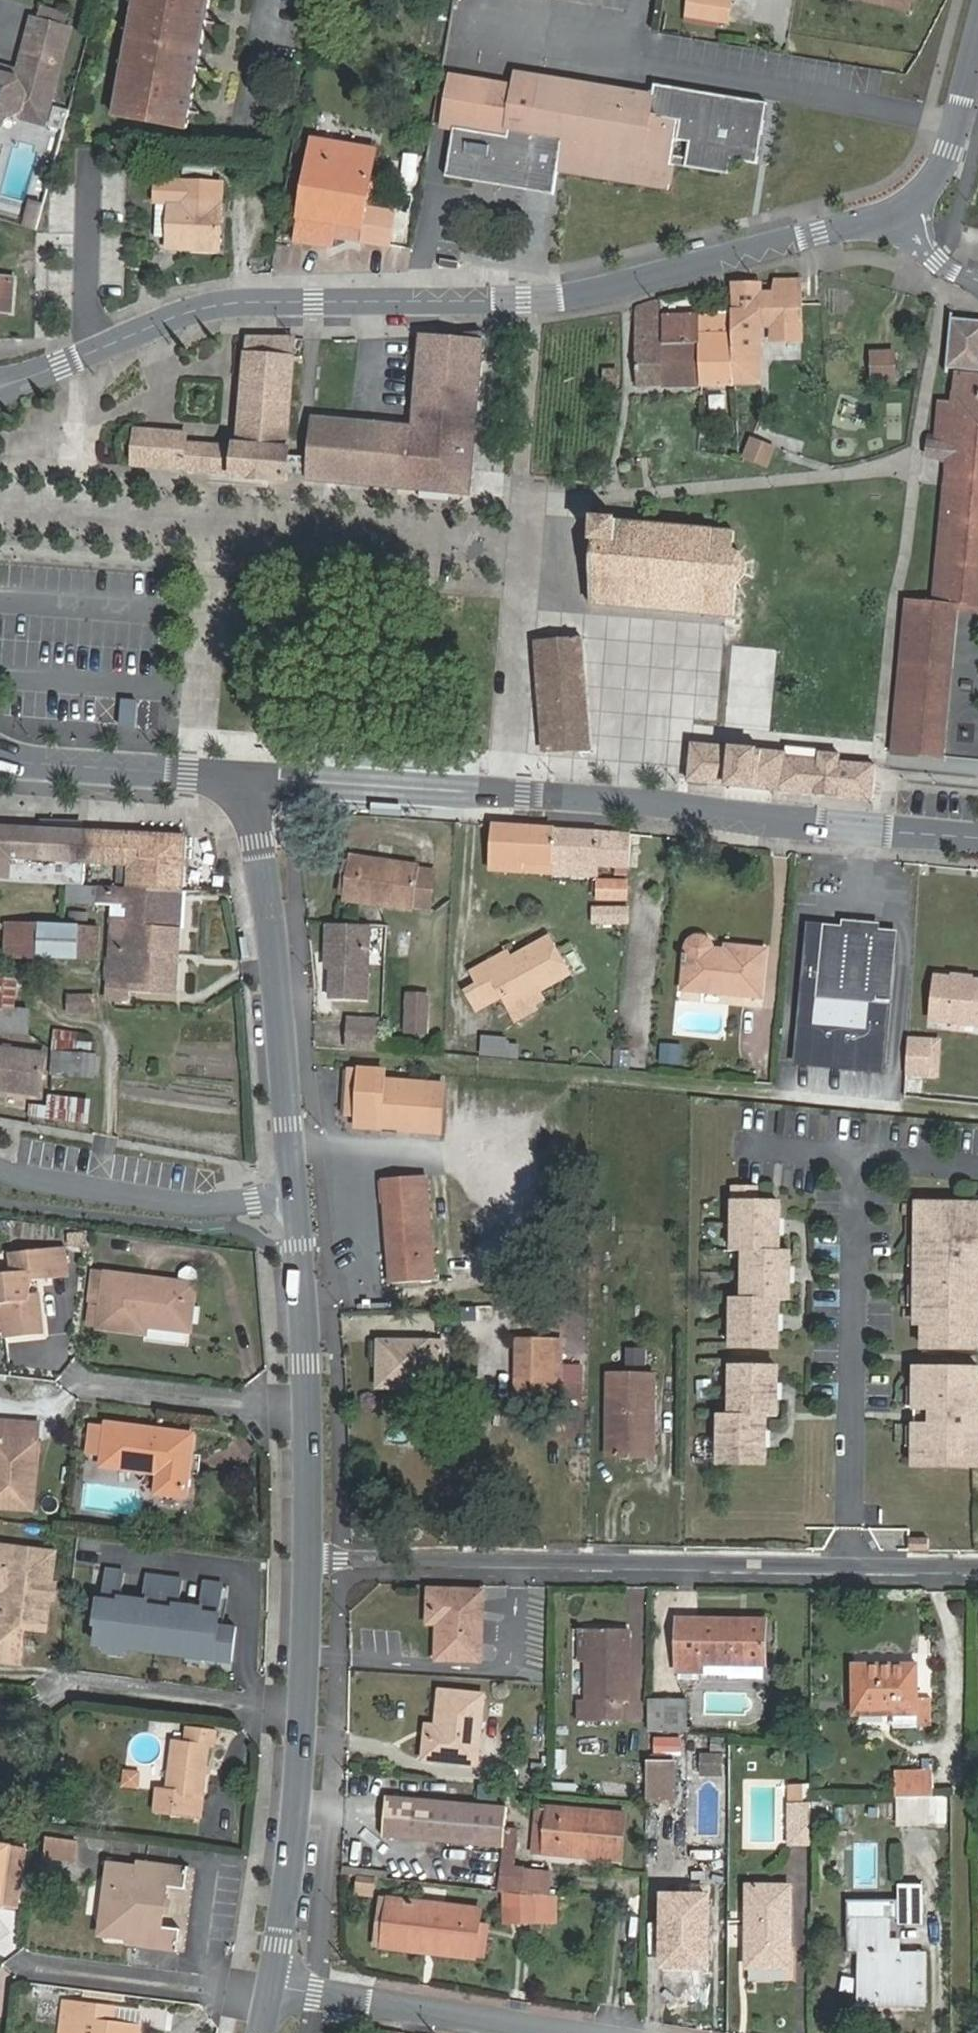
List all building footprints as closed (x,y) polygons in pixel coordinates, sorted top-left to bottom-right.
[(213,0),(146,0),(122,118),(186,131),(190,114),(149,106),(152,93),(192,101),(199,70),(158,62),(161,50),(201,58),(208,24),(167,16),(170,3),(211,12),(213,0)] [(730,0),(689,0),(686,15),(726,21),(730,0)] [(909,0),(867,0),(907,9),(909,0)] [(211,12),(170,3),(167,16),(208,24),(211,12)] [(7,74),(0,99),(0,112),(18,102),(19,98),(46,105),(67,28),(30,18),(16,69),(14,76),(7,74)] [(201,58),(161,50),(158,62),(199,70),(201,58)] [(9,67),(0,65),(0,72),(7,74),(9,67)] [(16,69),(9,67),(7,74),(14,76),(16,69)] [(514,86),(451,75),(442,124),(455,127),(447,174),(528,187),(530,178),(556,182),(559,168),(669,187),(674,162),(730,172),(733,157),(758,161),(768,100),(655,82),(653,94),(517,72),(514,86)] [(192,101),(152,93),(149,106),(190,114),(192,101)] [(41,124),(46,105),(19,98),(18,102),(14,116),(41,124)] [(52,106),(46,129),(61,133),(67,110),(52,106)] [(365,209),(376,151),(314,139),(296,241),(331,247),(334,236),(359,241),(388,246),(394,214),(365,209)] [(556,182),(530,178),(528,187),(539,189),(555,192),(556,182)] [(220,187),(156,183),(152,239),(166,240),(166,249),(217,252),(220,187)] [(24,225),(36,229),(43,205),(31,201),(24,225)] [(12,313),(15,279),(0,277),(0,312),(12,313)] [(773,278),(773,292),(801,291),(800,277),(773,278)] [(732,315),(735,385),(763,384),(761,328),(802,326),(801,291),(773,292),(760,293),(760,282),(734,282),(734,309),(731,309),(732,315)] [(657,301),(633,309),(639,388),(662,387),(663,344),(663,330),(663,316),(661,301),(657,301)] [(699,315),(663,316),(663,330),(663,344),(700,343),(699,316),(699,315)] [(701,386),(735,385),(732,315),(699,316),(700,343),(701,386)] [(947,756),(962,612),(977,612),(977,323),(952,319),(949,368),(955,373),(952,402),(938,401),(936,441),(930,440),(928,460),(947,463),(935,602),(908,600),(894,750),(947,756)] [(414,417),(314,409),(310,457),(308,476),(308,478),(398,484),(398,482),(470,487),(484,326),(422,327),(414,417)] [(236,446),(234,472),(234,475),(287,480),(288,474),(290,455),(291,449),(286,448),(293,358),(295,337),(248,336),(246,354),(245,363),(238,446),(236,446)] [(700,343),(663,344),(662,387),(701,386),(700,343)] [(895,380),(894,353),(872,353),(873,381),(895,380)] [(619,387),(619,370),(605,370),(605,388),(619,387)] [(173,466),(216,470),(218,444),(185,441),(185,434),(136,429),(134,464),(173,466)] [(776,448),(751,437),(743,456),(767,467),(776,448)] [(216,470),(234,472),(236,446),(218,444),(216,470)] [(299,475),(308,476),(310,457),(301,456),(290,455),(288,474),(299,475)] [(596,515),(588,605),(734,617),(737,584),(742,580),(746,574),(747,570),(747,562),(745,558),(743,554),(739,551),(735,548),(733,548),(735,530),(620,520),(620,517),(596,515)] [(547,751),(591,748),(583,627),(537,630),(547,751)] [(138,699),(120,698),(118,725),(135,727),(138,699)] [(689,781),(872,799),(876,765),(841,762),(842,754),(821,752),(821,760),(786,756),(787,753),(774,751),(693,743),(689,781)] [(185,837),(0,826),(0,880),(68,885),(84,886),(86,862),(117,864),(131,865),(129,888),(182,892),(185,837)] [(630,836),(491,826),(488,871),(524,874),(524,869),(571,872),(570,879),(598,880),(599,866),(628,868),(630,836)] [(412,909),(413,905),(419,868),(420,866),(351,854),(343,898),(412,909)] [(115,888),(129,888),(131,865),(117,864),(115,888)] [(419,868),(413,905),(428,908),(435,871),(419,868)] [(628,883),(598,881),(597,899),(627,901),(628,883)] [(113,924),(180,928),(182,892),(129,888),(115,888),(84,886),(68,885),(67,902),(114,906),(113,924)] [(628,908),(595,908),(594,923),(627,923),(628,908)] [(177,993),(180,928),(113,924),(108,1001),(130,1003),(131,990),(132,982),(147,984),(147,991),(177,993)] [(369,925),(327,924),(327,941),(330,941),(330,964),(333,964),(332,999),(368,999),(369,925)] [(799,1062),(883,1070),(893,936),(876,934),(876,928),(849,925),(848,932),(809,925),(799,1062)] [(97,959),(98,928),(41,927),(40,958),(97,959)] [(486,963),(471,971),(479,985),(488,1003),(503,995),(508,1003),(535,987),(538,991),(568,973),(549,938),(509,959),(489,969),(486,963)] [(685,987),(760,996),(765,951),(729,947),(728,953),(713,951),(712,948),(711,946),(709,943),(708,942),(705,940),(701,939),(698,939),(694,940),(691,942),(690,944),(688,947),(688,949),(685,987)] [(505,953),(486,963),(489,969),(509,959),(505,953)] [(974,980),(973,984),(953,981),(953,977),(937,975),(933,1018),(977,1023),(977,980),(974,980)] [(14,1009),(16,981),(0,979),(0,1008),(14,1009)] [(131,990),(147,991),(147,984),(132,982),(131,990)] [(479,985),(466,992),(476,1010),(488,1003),(479,985)] [(535,987),(508,1003),(516,1021),(538,1009),(535,1005),(543,1000),(538,991),(535,987)] [(426,1033),(429,996),(409,994),(406,1032),(426,1033)] [(96,1013),(95,997),(70,998),(70,1013),(96,1013)] [(0,1008),(0,1031),(27,1034),(30,1011),(14,1009),(0,1008)] [(348,1046),(377,1047),(379,1017),(350,1016),(348,1046)] [(54,1031),(51,1074),(95,1077),(98,1034),(54,1031)] [(480,1055),(519,1057),(520,1037),(481,1035),(480,1055)] [(909,1039),(906,1073),(922,1075),(924,1052),(929,1052),(930,1040),(909,1039)] [(679,1065),(683,1044),(664,1040),(660,1060),(679,1065)] [(41,1095),(46,1057),(0,1049),(0,1089),(41,1095)] [(383,1069),(349,1067),(345,1114),(380,1117),(379,1127),(439,1132),(443,1084),(383,1079),(383,1069)] [(29,1117),(89,1122),(91,1097),(47,1093),(46,1105),(31,1104),(29,1117)] [(386,1212),(428,1213),(424,1175),(383,1178),(386,1212)] [(756,1186),(734,1186),(733,1251),(744,1251),(744,1298),(733,1298),(733,1347),(779,1348),(779,1300),(790,1300),(791,1250),(779,1250),(780,1203),(756,1202),(756,1186)] [(974,1203),(931,1203),(931,1217),(918,1217),(918,1245),(918,1267),(918,1286),(918,1306),(918,1324),(925,1324),(925,1348),(977,1348),(977,1203),(974,1203)] [(931,1217),(931,1203),(918,1203),(918,1217),(931,1217)] [(433,1279),(428,1213),(386,1212),(392,1282),(433,1279)] [(918,1267),(918,1245),(910,1245),(910,1267),(918,1267)] [(65,1248),(51,1249),(54,1279),(68,1278),(65,1248)] [(3,1305),(6,1338),(43,1335),(39,1302),(26,1303),(28,1296),(33,1281),(54,1279),(51,1249),(10,1253),(12,1275),(0,1276),(0,1305),(3,1305)] [(179,1283),(197,1285),(198,1275),(194,1269),(186,1268),(180,1273),(179,1283)] [(190,1332),(197,1285),(179,1283),(94,1272),(90,1300),(93,1300),(90,1325),(99,1326),(99,1329),(132,1334),(134,1320),(148,1322),(147,1327),(190,1332)] [(35,1295),(28,1296),(26,1303),(39,1302),(39,1293),(35,1295)] [(146,1336),(147,1327),(148,1322),(134,1320),(132,1334),(146,1336)] [(515,1395),(524,1395),(525,1339),(516,1339),(515,1395)] [(525,1339),(524,1395),(561,1396),(562,1340),(525,1339)] [(386,1362),(378,1362),(378,1385),(426,1386),(426,1382),(441,1382),(443,1342),(387,1341),(386,1362)] [(379,1341),(378,1362),(386,1362),(387,1341),(379,1341)] [(646,1364),(646,1347),(626,1347),(625,1363),(646,1364)] [(779,1367),(733,1367),(732,1415),(721,1414),(720,1463),(766,1464),(767,1416),(778,1416),(779,1367)] [(918,1368),(918,1407),(918,1427),(918,1447),(918,1466),(977,1467),(977,1368),(918,1368)] [(646,1417),(654,1417),(654,1374),(609,1373),(608,1454),(646,1455),(646,1417)] [(654,1455),(654,1417),(646,1417),(646,1455),(654,1455)] [(36,1458),(38,1425),(0,1423),(0,1510),(26,1512),(29,1457),(36,1458)] [(193,1436),(107,1425),(107,1427),(92,1425),(88,1456),(103,1458),(121,1460),(120,1470),(157,1475),(155,1496),(186,1500),(193,1436)] [(33,1512),(36,1458),(29,1457),(26,1512),(33,1512)] [(102,1467),(120,1470),(121,1460),(103,1458),(102,1467)] [(46,1633),(48,1611),(50,1611),(56,1563),(0,1557),(0,1602),(6,1603),(1,1641),(0,1641),(0,1670),(25,1673),(26,1657),(29,1631),(46,1633)] [(170,1636),(165,1635),(163,1662),(208,1666),(209,1647),(217,1647),(218,1629),(219,1614),(207,1613),(209,1578),(168,1574),(167,1586),(173,1587),(170,1628),(170,1636)] [(438,1612),(438,1623),(437,1659),(481,1661),(483,1590),(429,1588),(428,1611),(438,1612)] [(428,1623),(438,1623),(438,1612),(428,1611),(428,1623)] [(226,1614),(219,1614),(218,1629),(225,1629),(226,1614)] [(737,1626),(737,1620),(680,1619),(679,1671),(702,1671),(702,1664),(764,1665),(765,1626),(737,1626)] [(588,1628),(588,1661),(588,1699),(578,1699),(578,1720),(621,1722),(621,1701),(627,1701),(628,1629),(588,1628)] [(580,1661),(588,1661),(588,1628),(580,1628),(580,1661)] [(42,1659),(46,1633),(29,1631),(26,1657),(42,1659)] [(216,1666),(217,1647),(209,1647),(208,1666),(216,1666)] [(918,1668),(856,1667),(856,1716),(897,1716),(897,1726),(932,1726),(932,1699),(918,1699),(918,1668)] [(436,1735),(424,1734),(421,1759),(475,1765),(482,1694),(440,1690),(437,1725),(436,1735)] [(648,1730),(666,1731),(667,1698),(648,1697),(648,1730)] [(667,1698),(666,1731),(687,1733),(688,1699),(667,1698)] [(425,1724),(424,1734),(436,1735),(437,1725),(425,1724)] [(204,1778),(205,1767),(208,1747),(216,1748),(218,1731),(188,1727),(185,1744),(174,1742),(167,1794),(160,1793),(157,1814),(198,1819),(201,1799),(204,1778)] [(698,1752),(698,1775),(724,1775),(724,1752),(698,1752)] [(677,1759),(646,1758),(645,1799),(676,1800),(677,1759)] [(897,1773),(897,1797),(934,1797),(933,1759),(923,1760),(923,1772),(897,1773)] [(138,1787),(140,1770),(125,1768),(123,1785),(138,1787)] [(790,1785),(790,1803),(803,1804),(802,1785),(790,1785)] [(508,1803),(482,1801),(388,1792),(385,1837),(479,1845),(504,1847),(505,1844),(517,1845),(518,1825),(506,1824),(508,1803)] [(803,1804),(790,1803),(790,1845),(810,1845),(811,1804),(803,1804)] [(548,1822),(545,1854),(621,1860),(625,1814),(537,1806),(535,1821),(548,1822)] [(532,1852),(545,1854),(548,1822),(535,1821),(532,1852)] [(74,1861),(77,1844),(49,1840),(46,1857),(74,1861)] [(21,1883),(26,1847),(0,1843),(0,1900),(6,1901),(8,1881),(21,1883)] [(504,1847),(503,1864),(515,1865),(517,1845),(505,1844),(504,1847)] [(191,1939),(175,1930),(162,1928),(168,1886),(187,1889),(190,1868),(138,1860),(137,1865),(136,1871),(117,1869),(107,1884),(103,1916),(111,1933),(128,1935),(127,1943),(126,1947),(188,1955),(191,1939)] [(110,1862),(107,1884),(117,1869),(136,1871),(137,1865),(110,1862)] [(503,1864),(501,1891),(507,1892),(524,1894),(527,1866),(515,1865),(503,1864)] [(374,1896),(374,1877),(353,1877),(353,1896),(374,1896)] [(21,1883),(8,1881),(6,1901),(0,1900),(0,1908),(18,1911),(21,1883)] [(788,1967),(790,1886),(749,1886),(747,1966),(788,1967)] [(505,1920),(535,1920),(535,1898),(506,1895),(505,1920)] [(706,1967),(706,1896),(665,1896),(663,1966),(706,1967)] [(473,1958),(473,1955),(476,1924),(478,1908),(390,1897),(384,1947),(473,1958)] [(901,2001),(901,2008),(925,2008),(924,1954),(899,1954),(899,1941),(888,1941),(887,1919),(898,1919),(898,1902),(848,1902),(849,1931),(860,1931),(860,1951),(860,1971),(867,1971),(867,2000),(901,2001)] [(99,1939),(127,1943),(128,1935),(111,1933),(103,1916),(99,1939)] [(476,1924),(473,1955),(484,1956),(488,1925),(476,1924)] [(191,1932),(175,1930),(191,1939),(191,1932)] [(849,1951),(860,1951),(860,1931),(849,1931),(849,1951)] [(861,2008),(901,2008),(901,2001),(867,2000),(867,1971),(860,1971),(861,2008)] [(639,1993),(626,1993),(626,2004),(639,2004),(639,1993)] [(140,2029),(112,2026),(114,2010),(78,2005),(64,2003),(60,2032),(139,2032),(140,2029)]
